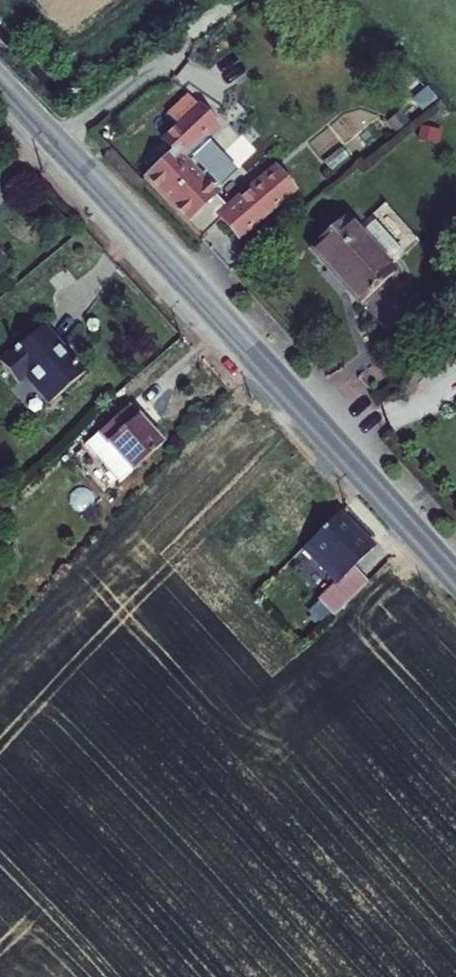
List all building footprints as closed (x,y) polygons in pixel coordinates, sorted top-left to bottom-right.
[(147,180),(201,239),(219,222),(236,242),(291,194),(275,174),(232,212),(216,193),(239,172),(207,137),(218,128),(190,96),(158,122),(171,135),(165,142),(175,154),(147,180)] [(310,249),(360,305),(394,275),(390,270),(384,265),(398,253),(374,226),(361,237),(356,232),(345,219),(310,249)] [(369,221),(356,232),(361,237),(374,226),(369,221)] [(384,265),(390,270),(403,258),(398,253),(384,265)] [(50,405),(84,375),(43,328),(0,366),(17,385),(25,379),(50,405)] [(86,447),(120,484),(162,447),(127,409),(86,447)] [(317,603),(332,619),(368,585),(352,568),(371,549),(339,515),(305,546),(302,548),(336,583),(317,603)]
